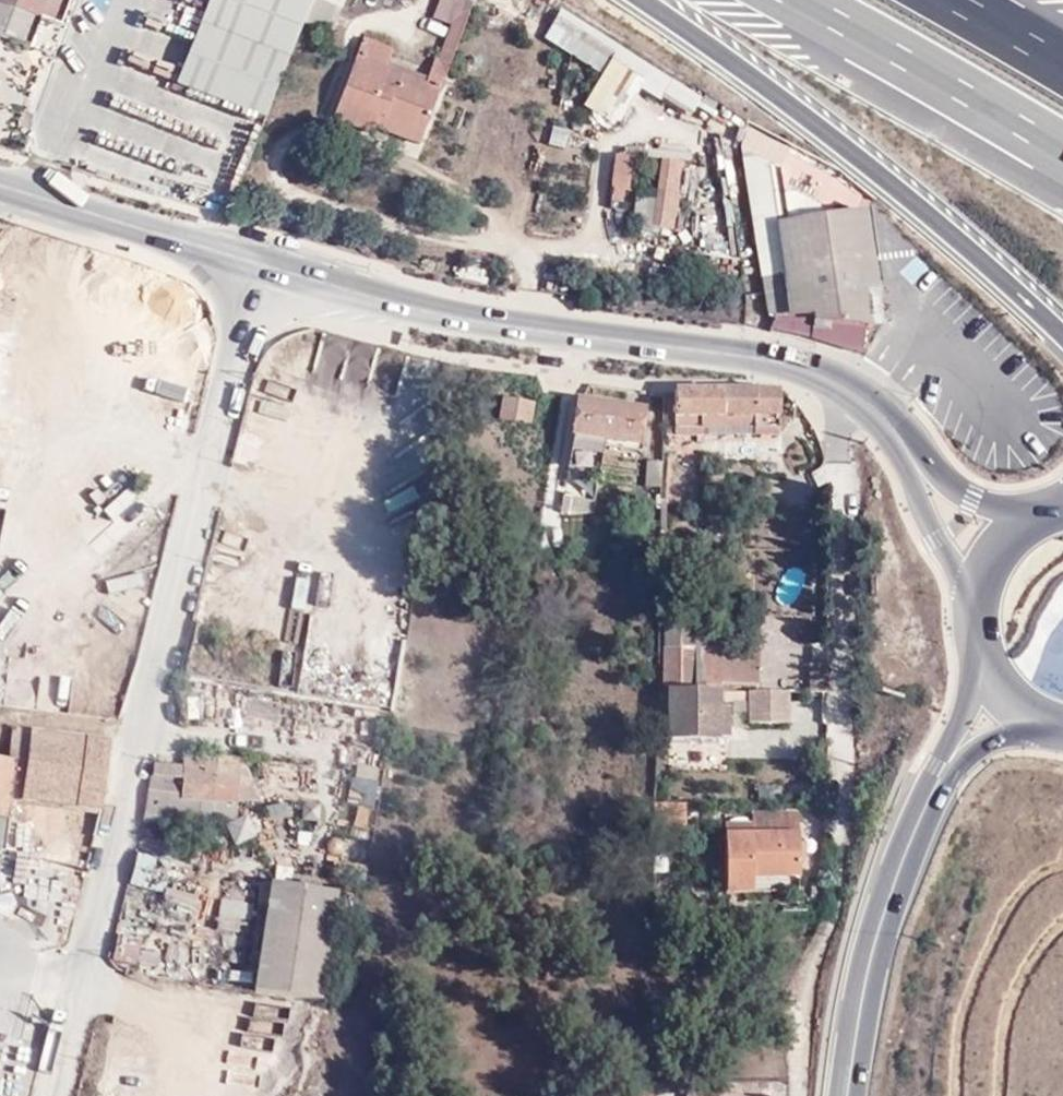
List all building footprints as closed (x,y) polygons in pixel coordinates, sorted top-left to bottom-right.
[(54,21),(62,0),(0,0),(0,3),(33,15),(54,21)] [(287,54),(298,25),(308,0),(212,0),(179,82),(260,116),(287,54)] [(318,0),(308,0),(298,25),(327,36),(338,9),(318,0)] [(450,27),(457,10),(469,16),(472,9),(449,0),(444,0),(435,22),(450,27)] [(21,47),(33,15),(0,3),(0,39),(21,47)] [(689,115),(703,92),(558,8),(542,36),(600,70),(581,102),(616,122),(638,85),(689,115)] [(374,129),(380,113),(424,130),(469,16),(457,10),(450,27),(426,87),(385,71),(357,59),(333,121),(371,135),(374,129)] [(357,59),(385,71),(392,50),(364,39),(357,59)] [(380,113),(374,129),(418,147),(424,130),(380,113)] [(628,185),(631,152),(614,150),(611,183),(628,185)] [(739,156),(772,356),(776,355),(790,353),(786,324),(810,321),(810,328),(867,332),(862,296),(877,293),(866,218),(793,229),(784,231),(774,169),(739,156)] [(661,177),(652,231),(673,234),(683,163),(664,159),(661,177)] [(783,167),(774,169),(784,231),(793,229),(783,167)] [(631,227),(652,231),(661,177),(639,174),(631,227)] [(92,308),(89,338),(123,342),(126,311),(92,308)] [(784,439),(784,394),(784,392),(783,392),(747,388),(711,387),(675,389),(674,393),(657,391),(657,436),(707,438),(707,431),(760,433),(760,439),(784,439)] [(533,398),(498,390),(493,417),(528,425),(533,398)] [(602,449),(604,439),(633,443),(637,411),(577,400),(568,463),(598,469),(602,449)] [(604,439),(602,449),(631,453),(633,443),(604,439)] [(605,489),(631,495),(639,457),(614,452),(605,489)] [(648,500),(657,500),(657,489),(657,461),(641,461),(642,487),(648,488),(648,500)] [(570,511),(594,512),(596,477),(572,475),(570,511)] [(403,583),(404,572),(374,569),(373,580),(403,583)] [(666,650),(705,651),(705,635),(695,635),(696,614),(688,614),(689,601),(673,600),(673,614),(666,614),(666,650)] [(296,643),(288,671),(313,678),(321,650),(296,643)] [(705,651),(666,650),(666,687),(758,689),(758,652),(705,651)] [(810,686),(828,686),(826,661),(809,661),(810,686)] [(731,723),(747,723),(788,724),(789,694),(747,694),(747,704),(733,705),(733,713),(720,713),(720,693),(669,691),(668,741),(719,743),(730,743),(730,741),(731,723)] [(11,730),(9,764),(6,800),(66,807),(63,828),(67,842),(96,836),(109,743),(11,730)] [(238,777),(211,773),(213,756),(184,752),(181,769),(154,765),(146,823),(199,831),(200,815),(233,820),(235,801),(238,777)] [(238,777),(235,801),(247,802),(248,779),(238,759),(213,756),(211,773),(238,777)] [(2,839),(4,818),(6,800),(9,764),(0,763),(0,839),(2,839)] [(261,804),(248,779),(247,802),(261,804)] [(794,881),(792,821),(756,820),(755,829),(754,840),(724,839),(723,898),(755,899),(756,879),(794,881)] [(755,829),(724,829),(724,839),(754,840),(755,829)] [(187,846),(184,859),(217,867),(220,853),(187,846)] [(128,883),(162,890),(169,857),(135,850),(128,883)] [(755,899),(794,900),(794,881),(756,879),(755,899)] [(335,895),(270,885),(253,994),(317,1005),(335,895)] [(222,897),(219,922),(245,926),(249,901),(222,897)]
